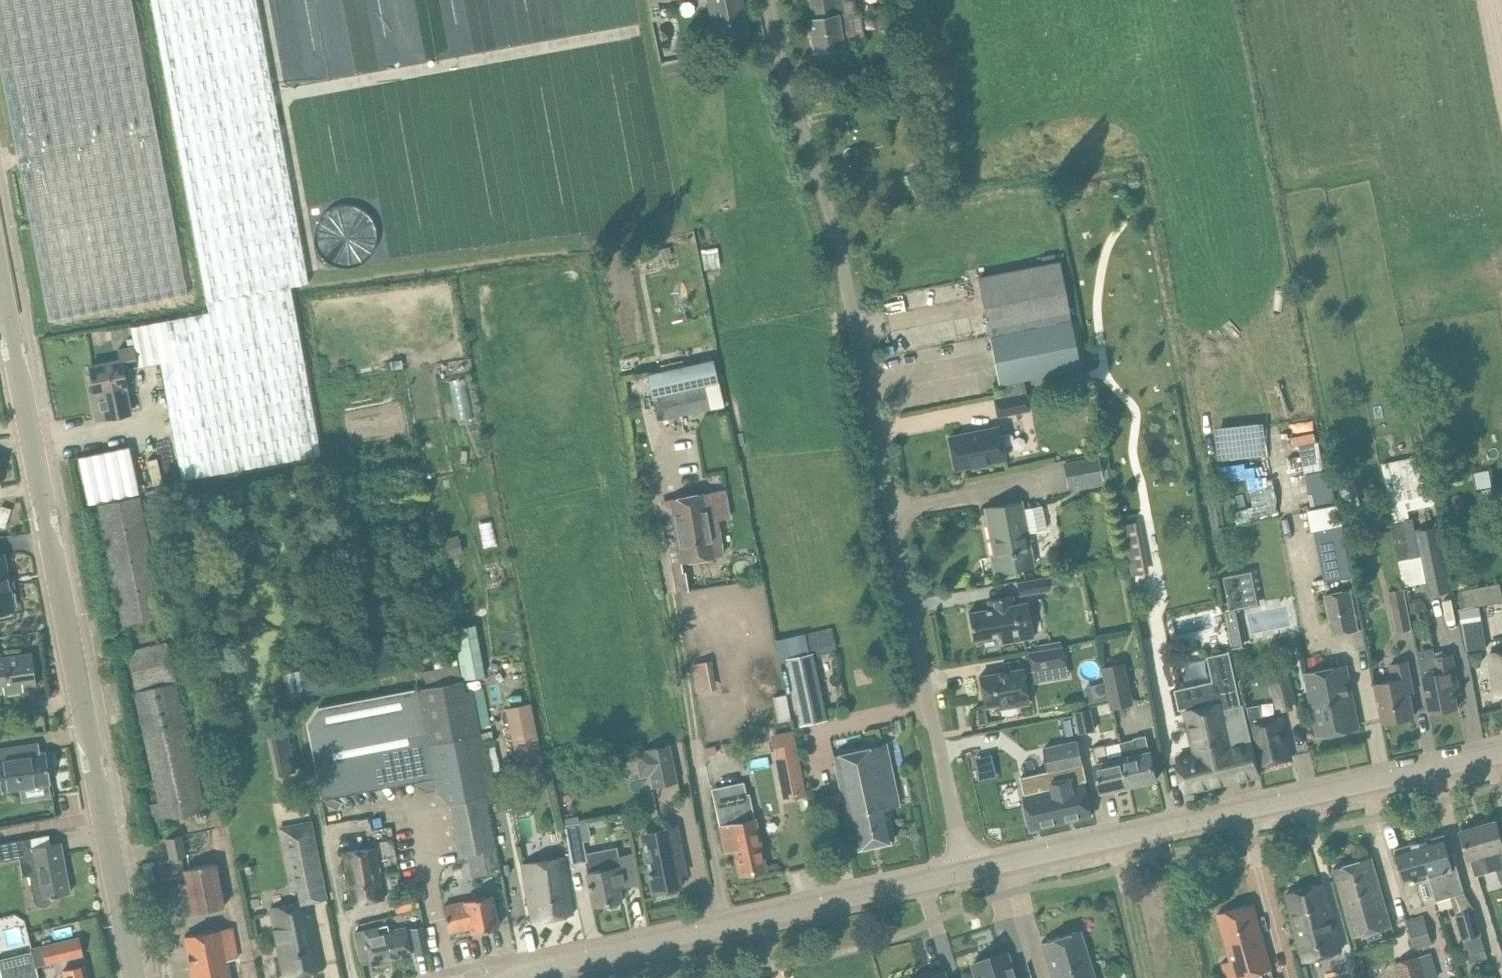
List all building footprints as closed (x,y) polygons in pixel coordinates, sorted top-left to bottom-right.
[(158,136),(132,0),(0,0),(0,66),(19,168),(159,142),(158,136)] [(172,107),(274,88),(257,0),(152,0),(172,107)] [(651,18),(661,16),(658,1),(663,0),(648,0),(651,18)] [(717,43),(749,36),(743,5),(738,6),(737,0),(708,0),(717,43)] [(846,13),(843,0),(810,0),(813,19),(810,19),(815,51),(842,46),(842,45),(851,44),(846,13)] [(682,57),(662,61),(664,72),(684,69),(682,57)] [(210,312),(293,297),(291,286),(309,283),(274,88),(172,107),(210,312)] [(159,142),(19,168),(49,321),(188,294),(159,142)] [(979,277),(989,330),(1068,314),(1058,261),(1056,262),(1055,255),(1041,257),(1043,264),(979,277)] [(154,322),(161,362),(183,480),(322,454),(293,297),(210,312),(154,322)] [(1068,314),(989,330),(1000,383),(1002,383),(1022,379),(1079,368),(1068,314)] [(134,346),(138,364),(139,364),(139,366),(161,362),(154,322),(132,327),(135,346),(134,346)] [(138,364),(134,346),(118,350),(120,360),(90,365),(95,393),(96,393),(98,400),(93,401),(96,419),(130,412),(121,368),(138,364)] [(713,359),(655,371),(647,373),(652,395),(658,420),(666,418),(711,408),(723,406),(713,359)] [(1029,409),(1022,379),(1002,383),(1005,398),(995,400),(998,415),(1029,409)] [(955,468),(1004,458),(998,427),(949,437),(955,468)] [(90,504),(140,493),(130,446),(80,457),(90,504)] [(1408,509),(1436,504),(1435,497),(1427,454),(1382,463),(1395,522),(1410,519),(1408,509)] [(1068,487),(1103,481),(1099,455),(1063,462),(1068,487)] [(1354,466),(1338,470),(1345,507),(1361,504),(1354,466)] [(1480,492),(1485,514),(1501,511),(1496,488),(1480,492)] [(725,490),(671,499),(659,501),(671,564),(681,562),(722,555),(716,519),(729,517),(725,490)] [(139,497),(100,504),(123,623),(163,615),(139,497)] [(1034,565),(1028,532),(1046,529),(1042,505),(1023,509),(1021,501),(985,508),(998,572),(1034,565)] [(1138,519),(1120,524),(1130,574),(1148,571),(1138,519)] [(1342,525),(1320,530),(1330,581),(1352,576),(1342,525)] [(1441,525),(1417,530),(1430,595),(1454,590),(1441,525)] [(456,537),(440,541),(444,557),(460,553),(456,537)] [(10,614),(9,609),(13,609),(12,605),(17,604),(15,592),(10,593),(2,554),(0,554),(0,616),(10,614)] [(1125,565),(1117,566),(1120,578),(1128,576),(1125,565)] [(1237,607),(1259,603),(1253,569),(1222,574),(1234,645),(1243,644),(1237,607)] [(1047,577),(1017,582),(1019,596),(1049,591),(1047,577)] [(1491,604),(1501,601),(1501,586),(1501,583),(1456,592),(1468,653),(1487,649),(1483,619),(1481,605),(1491,604)] [(1364,628),(1357,629),(1349,590),(1326,594),(1334,634),(1354,630),(1358,651),(1368,649),(1364,628)] [(1406,590),(1391,593),(1398,633),(1414,630),(1406,590)] [(1028,602),(1015,604),(1013,604),(1012,595),(988,600),(989,609),(968,612),(973,640),(1001,635),(1002,643),(1034,637),(1028,602)] [(1419,600),(1409,602),(1411,611),(1421,609),(1419,600)] [(485,668),(479,617),(459,620),(465,671),(485,668)] [(825,718),(812,654),(836,649),(831,628),(797,635),(798,641),(796,642),(800,657),(788,660),(801,723),(825,718)] [(167,643),(128,652),(136,689),(175,680),(167,643)] [(2,657),(0,644),(0,690),(4,689),(4,693),(23,690),(23,686),(36,684),(31,653),(2,657)] [(999,673),(979,676),(984,706),(999,704),(999,708),(1019,704),(1029,702),(1025,683),(1050,677),(1049,670),(1048,667),(1065,664),(1062,647),(1030,652),(1032,666),(1023,668),(999,673)] [(1479,665),(1484,659),(1483,651),(1470,653),(1471,666),(1479,665)] [(1214,682),(1175,691),(1180,710),(1185,709),(1195,752),(1177,756),(1181,772),(1185,792),(1260,774),(1256,755),(1244,705),(1242,705),(1230,652),(1208,657),(1214,682)] [(1490,653),(1496,695),(1501,695),(1501,652),(1490,653)] [(362,657),(283,673),(289,699),(367,682),(362,657)] [(1458,682),(1454,663),(1453,657),(1439,660),(1442,676),(1424,679),(1431,712),(1458,707),(1453,683),(1458,682)] [(1126,661),(1103,666),(1112,709),(1136,704),(1126,661)] [(422,685),(458,677),(456,664),(419,672),(422,685)] [(698,688),(710,686),(706,664),(694,666),(698,688)] [(1358,728),(1354,708),(1345,665),(1306,673),(1319,736),(1358,728)] [(1413,691),(1409,672),(1408,666),(1395,668),(1397,680),(1377,684),(1384,722),(1414,717),(1409,692),(1413,691)] [(1278,706),(1296,701),(1287,672),(1270,677),(1278,706)] [(491,795),(480,736),(471,691),(484,688),(482,676),(320,707),(308,723),(323,798),(415,780),(416,784),(426,791),(437,789),(437,791),(450,804),(460,855),(467,854),(472,876),(500,870),(485,796),(491,795)] [(163,820),(181,816),(204,811),(176,682),(134,692),(157,794),(145,796),(151,821),(162,818),(163,820)] [(1088,703),(1110,698),(1106,683),(1085,687),(1088,703)] [(532,704),(507,709),(521,781),(546,776),(532,704)] [(1291,758),(1287,739),(1283,717),(1264,720),(1261,704),(1248,707),(1260,764),(1291,758)] [(1090,708),(1074,710),(1079,733),(1094,731),(1090,708)] [(794,731),(775,735),(779,756),(776,756),(785,797),(797,795),(801,813),(810,811),(794,731)] [(1001,731),(965,735),(968,771),(1005,767),(1001,731)] [(291,732),(276,732),(278,771),(293,770),(291,732)] [(1120,741),(1130,785),(1157,779),(1147,735),(1120,741)] [(1087,780),(1084,766),(1078,740),(1044,748),(1049,770),(1021,776),(1033,828),(1091,815),(1083,781),(1087,780)] [(677,782),(670,743),(633,751),(638,779),(649,777),(651,787),(677,782)] [(833,754),(849,828),(853,848),(894,839),(887,807),(899,805),(886,743),(833,754)] [(26,745),(16,746),(12,747),(13,756),(17,755),(22,787),(50,783),(46,751),(27,754),(26,745)] [(1106,745),(1093,748),(1098,771),(1102,791),(1130,785),(1122,753),(1108,756),(1106,745)] [(22,787),(17,755),(13,756),(12,747),(16,746),(0,749),(0,790),(22,787)] [(755,818),(752,819),(746,794),(714,800),(724,851),(734,849),(739,873),(765,868),(755,818)] [(1496,820),(1462,830),(1469,857),(1470,857),(1475,876),(1496,870),(1501,884),(1501,839),(1496,820)] [(322,969),(309,901),(327,897),(312,821),(280,827),(292,891),(299,890),(302,903),(271,909),(284,976),(322,969)] [(580,822),(565,825),(573,863),(584,861),(589,883),(587,884),(588,888),(589,888),(593,905),(606,902),(607,906),(611,908),(618,907),(620,903),(620,899),(618,888),(617,884),(636,880),(631,855),(619,857),(618,855),(597,859),(596,851),(586,853),(580,822)] [(684,869),(676,826),(641,833),(649,871),(648,871),(649,875),(649,874),(653,891),(667,889),(667,892),(670,893),(677,892),(679,889),(678,886),(680,886),(677,871),(684,869)] [(170,858),(182,856),(185,856),(181,835),(167,838),(170,858)] [(1444,835),(1421,842),(1430,876),(1438,900),(1451,896),(1470,963),(1488,958),(1474,909),(1465,892),(1453,852),(1450,854),(1444,835)] [(32,848),(30,838),(0,844),(0,860),(20,856),(24,876),(30,875),(36,902),(37,904),(39,906),(42,906),(44,906),(47,905),(49,904),(50,901),(51,899),(51,898),(55,897),(55,894),(70,892),(67,876),(64,876),(63,870),(66,870),(60,842),(32,848)] [(1438,900),(1437,900),(1438,900),(1430,876),(1421,842),(1396,849),(1402,868),(1398,869),(1409,908),(1425,904),(1438,900)] [(384,899),(381,879),(376,848),(343,853),(350,904),(384,899)] [(573,914),(569,894),(560,855),(520,864),(532,923),(573,914)] [(1392,925),(1378,876),(1372,857),(1333,868),(1353,936),(1392,925)] [(216,863),(192,867),(185,869),(185,877),(192,912),(224,906),(216,863)] [(1305,962),(1343,952),(1323,883),(1286,893),(1305,962)] [(398,913),(418,909),(421,908),(417,892),(394,897),(398,913)] [(464,902),(443,906),(448,932),(470,927),(471,933),(498,927),(491,894),(464,900),(464,902)] [(1258,923),(1253,903),(1218,913),(1231,961),(1223,963),(1227,977),(1237,977),(1271,968),(1258,923)] [(1425,915),(1409,920),(1418,949),(1434,944),(1425,915)] [(365,935),(356,937),(362,964),(371,962),(371,965),(411,955),(405,928),(389,931),(387,924),(363,930),(365,935)] [(410,929),(411,935),(416,954),(428,951),(422,926),(410,929)] [(185,935),(193,977),(230,977),(226,960),(237,958),(231,927),(185,935)] [(1080,930),(1041,942),(1053,977),(1095,977),(1080,930)] [(32,948),(32,951),(36,965),(82,954),(78,937),(32,948)] [(32,951),(0,958),(0,967),(2,977),(39,977),(36,965),(32,951)] [(1006,953),(998,956),(998,955),(981,960),(981,961),(973,963),(978,977),(1014,977),(1006,953)] [(1419,955),(1396,962),(1402,977),(1427,977),(1419,955)] [(85,965),(62,970),(64,977),(88,977),(85,965)]
